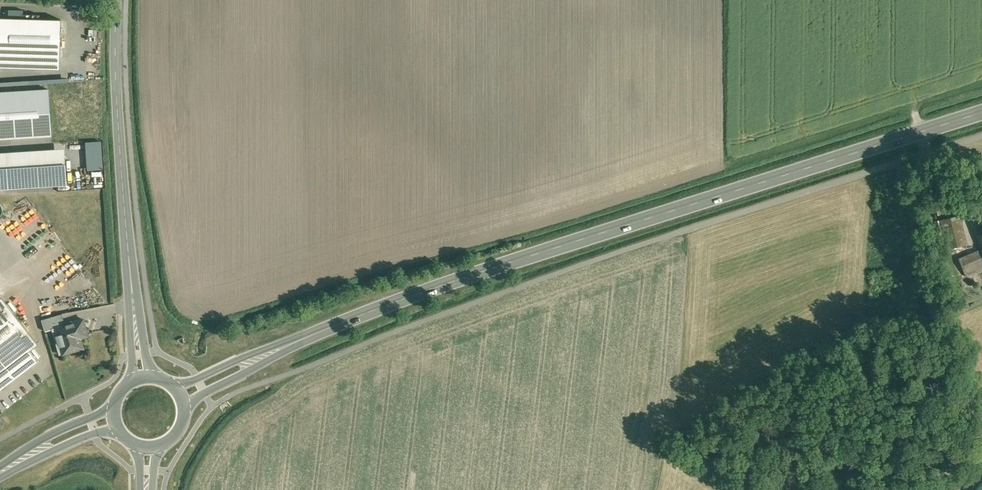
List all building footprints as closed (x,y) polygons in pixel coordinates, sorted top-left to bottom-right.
[(0,18),(0,69),(59,70),(61,20),(0,18)] [(0,92),(0,138),(51,135),(48,89),(0,92)] [(0,153),(0,189),(66,184),(64,148),(0,153)] [(958,215),(941,219),(948,248),(966,244),(958,215)] [(959,259),(964,273),(977,267),(979,272),(981,270),(981,250),(959,259)] [(0,293),(0,385),(38,356),(30,346),(38,340),(1,293),(0,293)] [(62,314),(41,320),(45,332),(55,328),(65,325),(62,314)] [(65,325),(55,328),(63,354),(83,348),(79,333),(86,331),(83,319),(65,325)]
